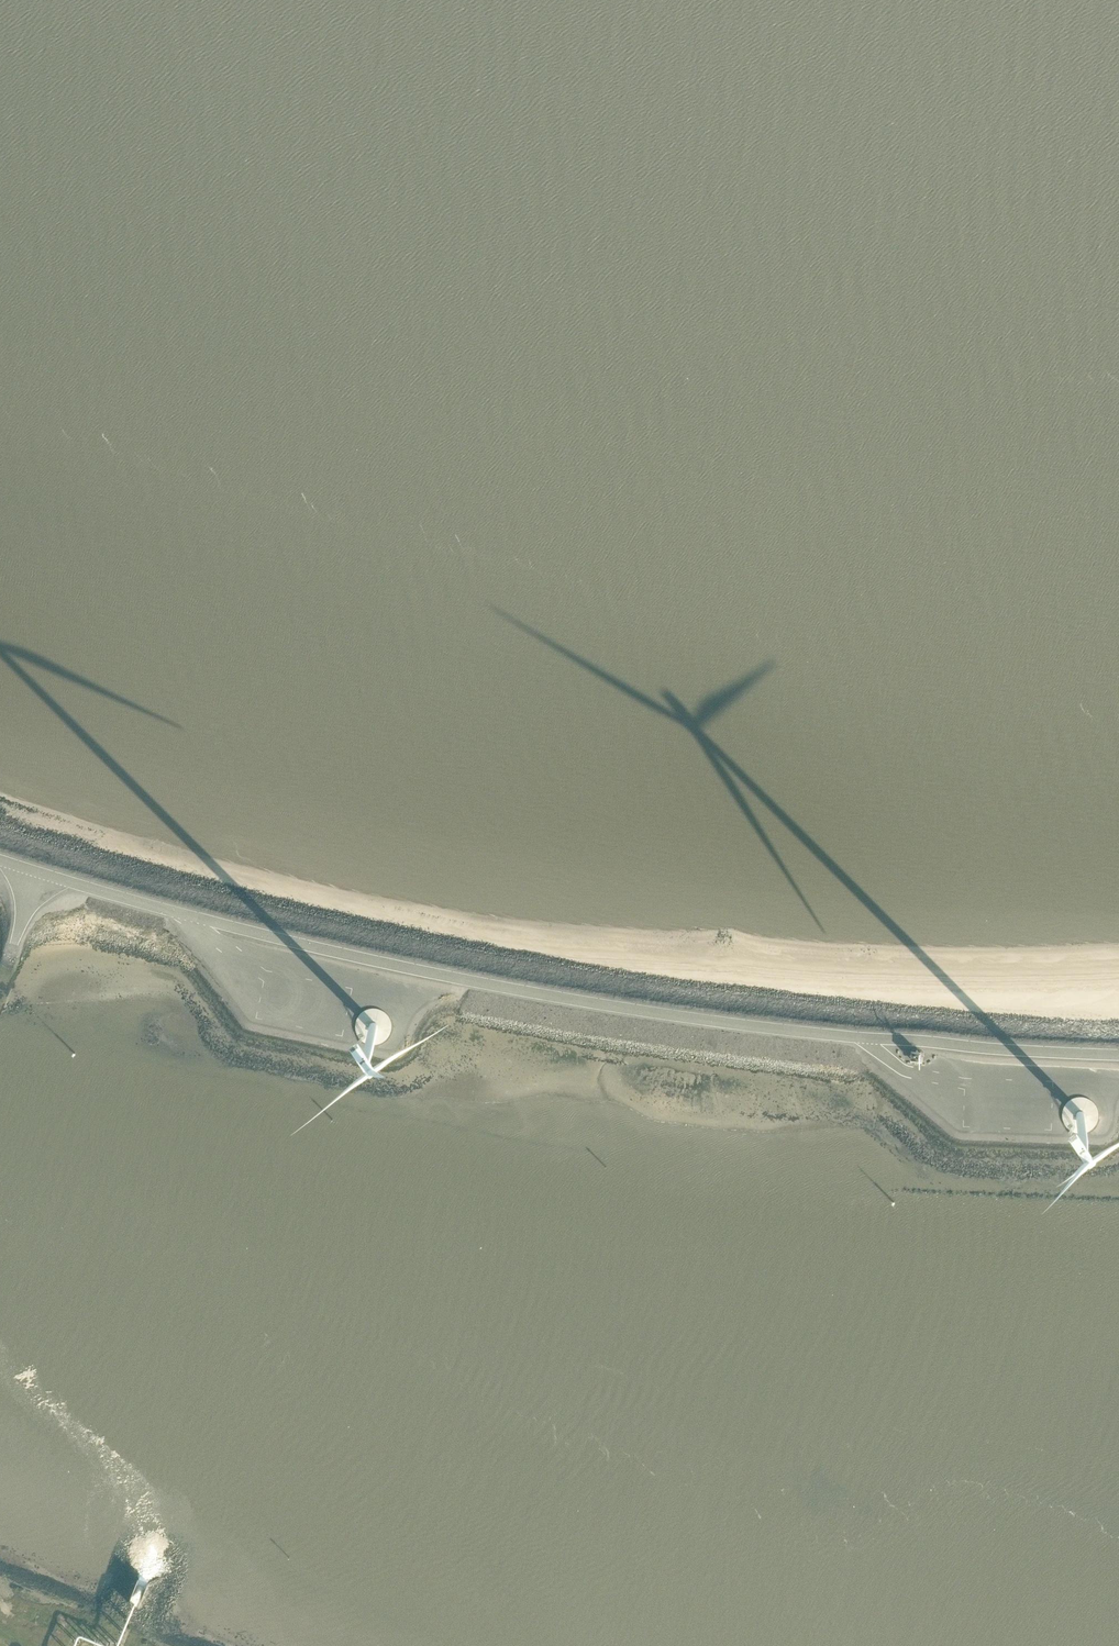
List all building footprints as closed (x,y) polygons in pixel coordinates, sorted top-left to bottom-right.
[(918,1059),(919,1051),(911,1050),(911,1058),(918,1059)] [(128,1597),(136,1600),(142,1581),(134,1579),(128,1597)]
